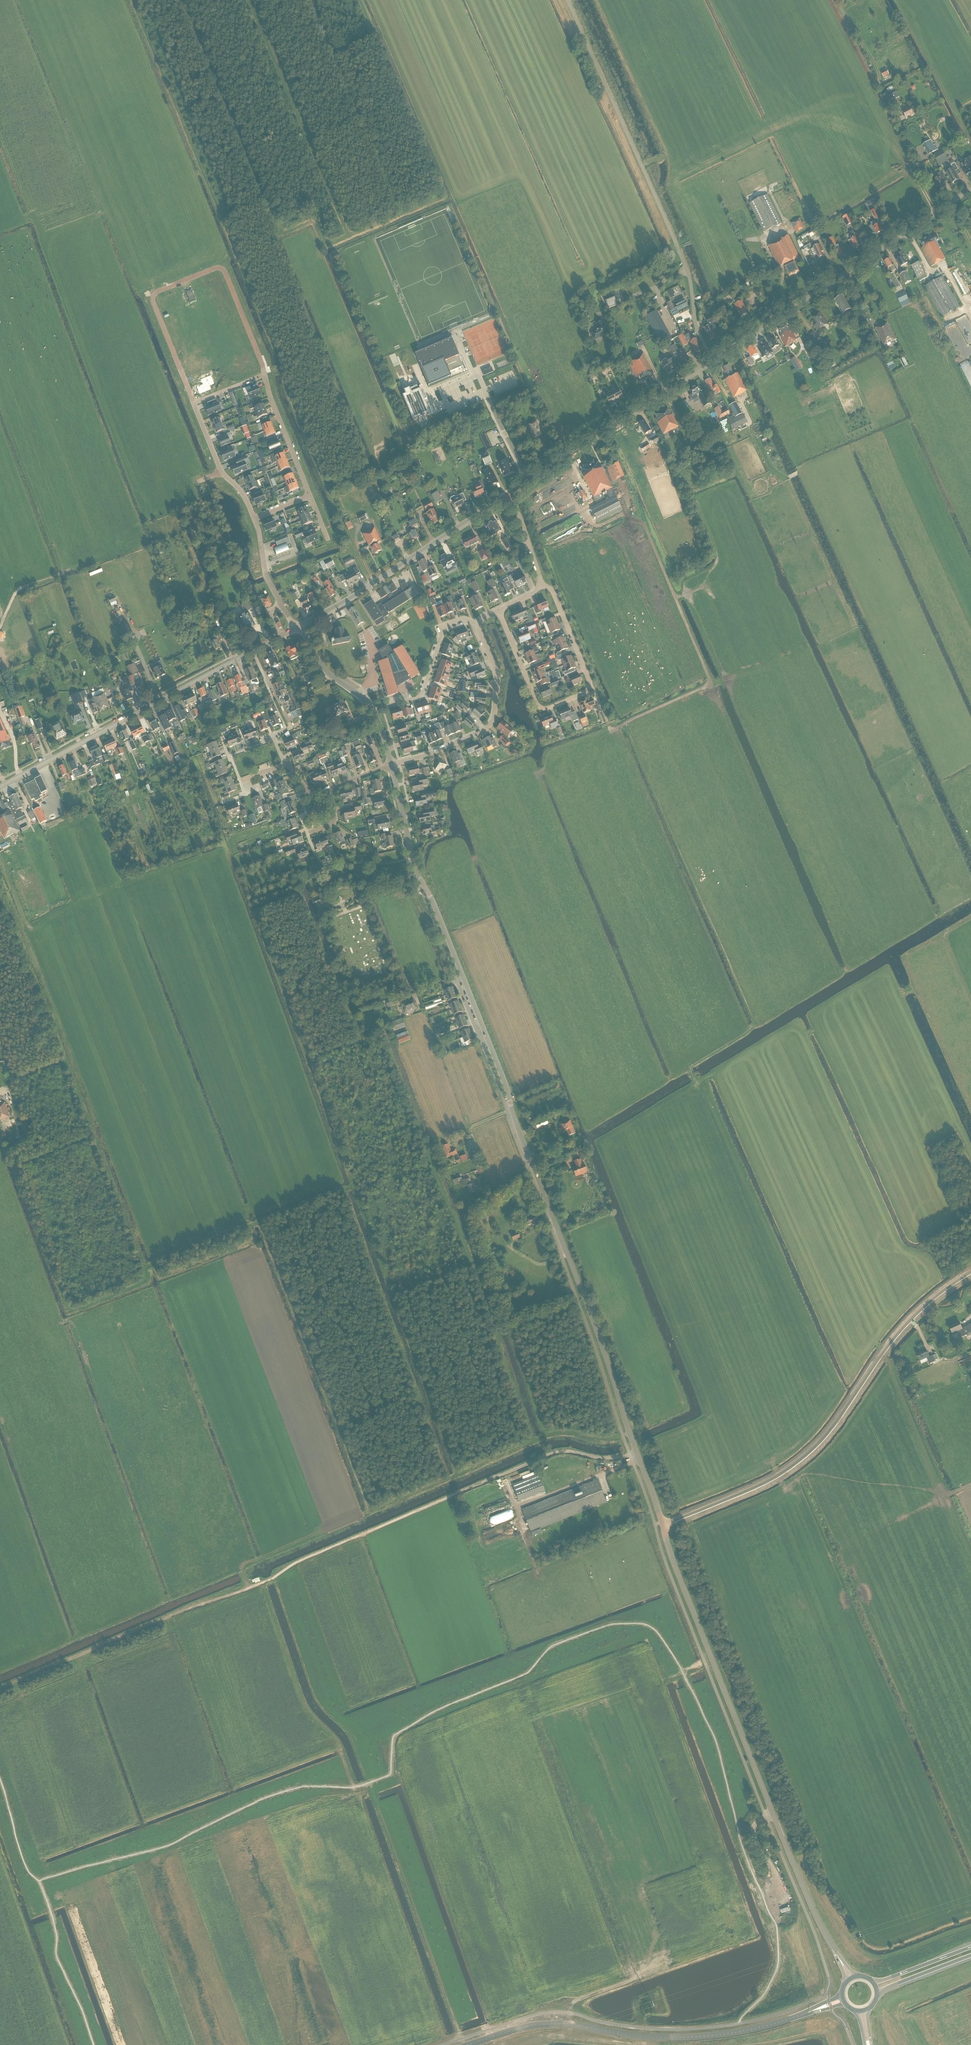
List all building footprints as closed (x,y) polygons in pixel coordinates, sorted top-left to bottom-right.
[(895,99),(899,97),(896,92),(892,94),(887,97),(889,101),(892,108),(898,105),(895,99)] [(915,108),(911,109),(910,107),(902,111),(906,118),(913,115),(912,115),(914,114),(917,112),(915,108)] [(931,140),(922,145),(924,148),(925,147),(929,154),(936,150),(938,149),(935,144),(933,145),(931,140)] [(935,157),(939,164),(947,159),(943,152),(935,157)] [(963,167),(962,167),(967,175),(970,173),(970,172),(970,157),(961,163),(963,167)] [(953,169),(946,173),(952,183),(959,179),(955,171),(958,169),(955,163),(951,165),(953,169)] [(939,191),(946,187),(942,180),(945,178),(942,172),(938,175),(939,178),(933,181),(939,191)] [(764,232),(782,223),(768,194),(750,203),(764,232)] [(852,223),(848,214),(842,217),(847,226),(850,224),(852,223)] [(796,233),(806,228),(800,218),(791,223),(796,233)] [(876,234),(877,234),(877,233),(878,234),(883,230),(879,224),(877,225),(875,220),(870,223),(871,225),(869,226),(870,227),(873,232),(873,233),(874,233),(874,234),(875,234),(876,234)] [(815,228),(808,232),(811,238),(818,234),(815,228)] [(856,247),(860,245),(856,239),(858,238),(853,231),(850,233),(853,238),(850,239),(852,242),(853,242),(856,247)] [(789,277),(799,272),(794,262),(794,260),(799,258),(789,235),(768,245),(779,268),(784,265),(784,266),(784,267),(789,277)] [(930,237),(920,242),(923,247),(921,248),(932,266),(946,259),(945,257),(944,257),(939,248),(941,248),(936,241),(939,239),(937,235),(931,239),(930,237)] [(836,244),(832,237),(827,240),(831,247),(833,246),(834,247),(835,250),(840,257),(844,255),(840,248),(838,245),(837,245),(836,244)] [(824,251),(820,244),(813,247),(819,259),(824,256),(822,252),(824,251)] [(900,267),(908,263),(901,252),(897,254),(899,258),(896,260),(900,267)] [(892,272),(896,269),(893,265),(889,259),(884,261),(888,268),(890,267),(892,272)] [(926,274),(920,262),(911,266),(917,278),(918,278),(920,282),(925,279),(924,275),(926,274)] [(905,285),(911,282),(906,272),(900,275),(905,285)] [(896,289),(901,287),(893,273),(889,275),(896,289)] [(961,274),(958,275),(962,280),(963,280),(965,283),(967,281),(961,274)] [(942,317),(960,307),(943,276),(925,286),(942,317)] [(210,295),(217,292),(216,288),(221,286),(218,279),(204,284),(207,291),(208,291),(210,295)] [(905,292),(897,296),(900,303),(908,299),(905,292)] [(176,296),(162,301),(165,309),(179,303),(176,296)] [(611,300),(606,302),(608,308),(617,305),(614,296),(610,297),(611,300)] [(851,315),(851,312),(850,310),(851,310),(842,296),(835,301),(844,316),(845,316),(848,317),(851,315)] [(677,311),(678,312),(679,313),(680,313),(681,313),(683,312),(683,311),(682,309),(687,307),(685,301),(681,302),(680,300),(678,301),(679,304),(675,306),(678,311),(677,311)] [(745,309),(741,301),(735,304),(739,312),(740,312),(742,317),(747,314),(745,310),(745,309)] [(666,341),(667,343),(668,343),(667,340),(671,338),(656,311),(645,317),(660,344),(666,341)] [(174,319),(170,320),(173,327),(177,325),(177,326),(180,325),(180,324),(183,323),(181,318),(183,318),(181,312),(172,315),(174,319)] [(817,331),(828,324),(821,313),(813,318),(817,324),(814,326),(817,331)] [(711,330),(715,328),(716,327),(714,323),(711,317),(706,319),(708,324),(709,324),(709,325),(703,328),(706,333),(707,332),(711,340),(715,338),(711,330)] [(607,333),(602,321),(597,324),(598,327),(595,329),(597,331),(593,333),(592,333),(591,334),(594,340),(600,337),(599,337),(607,333)] [(876,328),(884,345),(885,347),(887,346),(887,344),(896,339),(890,325),(889,326),(888,323),(876,328)] [(793,341),(797,339),(792,330),(790,331),(787,325),(779,329),(782,336),(781,337),(786,347),(794,342),(793,341)] [(180,342),(190,338),(187,331),(186,332),(184,327),(178,329),(180,334),(177,335),(180,342)] [(813,342),(818,339),(814,332),(809,335),(813,342)] [(775,338),(774,339),(771,335),(766,338),(770,344),(772,349),(779,345),(775,338)] [(448,340),(415,354),(419,363),(420,362),(423,368),(421,369),(429,386),(451,377),(449,372),(462,367),(459,359),(455,349),(456,348),(452,338),(448,340)] [(690,342),(694,349),(694,348),(697,353),(701,351),(699,347),(697,343),(698,343),(696,339),(690,342)] [(766,356),(773,353),(768,345),(764,339),(760,341),(763,347),(759,350),(763,357),(766,356)] [(682,364),(689,360),(684,352),(680,354),(678,351),(679,351),(675,344),(669,347),(673,354),(676,353),(678,355),(677,355),(682,364)] [(747,350),(752,358),(758,354),(754,346),(747,350)] [(654,387),(658,385),(653,375),(654,375),(643,353),(642,354),(642,352),(640,353),(641,354),(631,359),(632,360),(628,362),(639,383),(649,378),(654,387)] [(668,373),(674,370),(672,366),(676,364),(672,356),(668,359),(661,362),(664,367),(665,367),(668,373)] [(801,369),(795,357),(791,360),(797,371),(801,369)] [(242,369),(245,375),(248,374),(248,375),(252,373),(251,372),(255,371),(252,365),(242,369)] [(729,365),(723,368),(725,371),(724,372),(725,373),(726,373),(727,375),(726,376),(727,379),(725,380),(734,398),(744,393),(743,392),(747,390),(738,373),(734,375),(729,365)] [(484,376),(493,372),(491,367),(482,371),(484,376)] [(201,379),(203,384),(197,387),(200,394),(211,389),(210,386),(215,384),(211,375),(201,379)] [(711,393),(714,391),(716,394),(721,392),(717,385),(714,386),(710,379),(705,381),(711,393)] [(406,395),(403,396),(413,421),(419,419),(423,417),(421,414),(429,411),(422,396),(425,395),(421,386),(418,387),(416,384),(408,387),(409,389),(404,391),(406,395)] [(703,394),(698,385),(689,390),(691,395),(690,396),(692,400),(699,397),(704,407),(710,403),(705,393),(703,394)] [(249,394),(251,399),(261,395),(258,387),(252,390),(250,386),(243,389),(245,396),(249,394)] [(611,390),(616,401),(623,397),(619,389),(618,389),(617,386),(614,388),(611,390)] [(606,391),(604,393),(605,396),(609,404),(613,402),(616,401),(611,390),(610,391),(609,387),(605,389),(606,391)] [(209,407),(205,409),(208,416),(221,410),(218,403),(217,404),(216,400),(207,403),(209,407)] [(263,404),(261,405),(259,401),(249,406),(250,410),(254,408),(256,413),(265,410),(263,404)] [(741,414),(735,402),(729,406),(735,417),(741,414)] [(719,419),(730,414),(727,409),(722,412),(719,407),(714,409),(719,419)] [(668,408),(655,415),(657,418),(655,419),(663,434),(678,426),(673,415),(671,416),(668,408)] [(268,415),(265,410),(256,413),(257,417),(255,418),(256,420),(259,419),(259,418),(268,415)] [(732,430),(747,423),(743,414),(728,422),(732,430)] [(214,427),(222,424),(220,418),(212,421),(214,427)] [(645,434),(650,430),(643,419),(638,423),(645,434)] [(542,434),(536,421),(528,425),(534,438),(542,434)] [(264,432),(273,428),(271,423),(265,425),(263,423),(257,425),(260,430),(263,429),(264,432)] [(225,430),(222,424),(214,427),(216,433),(225,430)] [(273,428),(264,432),(266,437),(275,433),(273,428)] [(497,428),(489,431),(492,436),(499,433),(497,428)] [(225,438),(219,440),(221,447),(231,443),(228,437),(232,436),(231,432),(224,435),(225,438)] [(484,446),(490,444),(485,435),(480,437),(484,446)] [(650,442),(651,441),(653,444),(660,440),(657,436),(654,438),(653,436),(648,439),(650,442)] [(687,438),(691,446),(695,444),(691,436),(687,438)] [(267,445),(270,452),(281,447),(279,441),(275,442),(274,439),(267,442),(268,445),(267,445)] [(643,451),(650,447),(648,443),(640,448),(643,451)] [(228,448),(229,451),(221,454),(224,461),(235,456),(233,452),(236,451),(234,445),(228,448)] [(260,459),(266,456),(263,449),(257,452),(260,459)] [(286,458),(284,453),(275,457),(277,462),(286,458)] [(488,455),(482,458),(485,466),(492,463),(488,455)] [(233,462),(235,467),(230,469),(233,476),(246,471),(243,464),(246,463),(244,457),(233,462)] [(288,463),(286,458),(277,462),(279,467),(288,463)] [(500,465),(498,466),(500,470),(501,469),(505,476),(513,472),(508,460),(507,460),(503,462),(499,464),(500,465)] [(415,470),(411,461),(406,463),(410,473),(415,470)] [(594,497),(607,491),(611,498),(590,508),(598,522),(622,510),(615,495),(611,488),(612,488),(599,462),(595,464),(593,461),(583,466),(585,469),(581,471),(594,497)] [(612,481),(624,477),(618,462),(606,467),(612,481)] [(288,463),(279,467),(281,471),(290,468),(288,463)] [(475,472),(478,471),(475,463),(469,465),(471,468),(473,467),(475,472)] [(498,482),(493,469),(485,472),(485,474),(487,479),(487,478),(490,483),(493,482),(494,484),(498,482)] [(286,482),(295,479),(293,474),(284,478),(286,482)] [(253,476),(245,479),(247,485),(255,482),(253,476)] [(295,479),(286,482),(288,487),(297,484),(295,479)] [(476,488),(472,490),(475,498),(484,494),(482,490),(485,489),(482,480),(479,482),(480,483),(475,485),(476,488)] [(255,482),(247,485),(249,491),(256,488),(257,490),(260,489),(257,481),(255,482)] [(297,484),(288,487),(289,490),(286,491),(287,494),(290,492),(299,488),(297,484)] [(579,493),(581,498),(583,502),(588,500),(583,490),(579,493)] [(443,500),(438,492),(431,495),(436,504),(443,500)] [(263,494),(253,498),(256,505),(260,503),(260,504),(263,503),(263,502),(266,501),(263,494)] [(452,501),(456,508),(464,504),(463,502),(466,500),(463,494),(456,497),(454,496),(451,498),(450,501),(452,501)] [(426,510),(433,506),(431,502),(423,506),(426,510)] [(297,512),(299,516),(309,513),(307,508),(297,512)] [(434,523),(439,521),(437,517),(438,516),(434,509),(426,513),(430,520),(432,519),(434,523)] [(301,521),(311,518),(309,513),(299,516),(301,521)] [(313,522),(311,518),(301,521),(303,526),(313,522)] [(412,541),(420,537),(415,529),(414,527),(418,525),(414,519),(408,522),(410,526),(408,527),(411,532),(408,533),(412,541)] [(268,522),(263,524),(266,531),(276,526),(274,520),(270,521),(267,522),(268,522)] [(491,537),(495,535),(501,531),(495,520),(495,521),(495,520),(485,526),(491,537)] [(349,530),(354,528),(351,521),(346,523),(349,530)] [(382,541),(378,535),(374,527),(362,533),(369,546),(371,545),(370,546),(370,548),(372,551),(373,550),(375,554),(376,553),(376,554),(378,553),(377,552),(381,550),(378,544),(377,543),(382,541)] [(315,532),(305,536),(308,544),(313,542),(318,539),(315,532)] [(395,543),(400,539),(397,534),(391,537),(395,543)] [(471,538),(463,542),(465,545),(464,545),(465,547),(466,546),(466,547),(469,546),(470,548),(477,544),(477,543),(479,542),(475,536),(471,538)] [(293,548),(291,543),(289,538),(276,543),(278,548),(275,549),(277,555),(289,550),(293,548)] [(488,557),(484,550),(479,552),(482,560),(488,557)] [(444,568),(446,567),(448,570),(457,565),(453,557),(448,559),(446,554),(441,557),(442,560),(440,561),(444,568)] [(335,565),(331,558),(324,562),(328,569),(335,565)] [(429,568),(425,559),(418,562),(423,572),(427,570),(430,577),(437,573),(433,566),(429,568)] [(349,575),(354,584),(359,581),(356,575),(360,573),(357,567),(352,570),(354,573),(349,575)] [(518,577),(522,585),(527,583),(523,574),(521,571),(519,573),(520,576),(518,577)] [(518,577),(515,578),(513,574),(508,577),(511,583),(514,582),(517,588),(522,585),(518,577)] [(346,580),(349,586),(354,584),(349,575),(345,578),(343,575),(339,577),(342,582),(346,580)] [(507,586),(510,584),(507,578),(504,580),(505,583),(500,586),(504,596),(510,593),(507,586)] [(492,591),(487,593),(491,602),(498,599),(493,588),(496,587),(492,579),(488,582),(491,589),(492,591)] [(327,588),(326,589),(328,594),(329,593),(331,597),(335,594),(333,591),(331,586),(332,586),(329,581),(324,584),(327,588)] [(480,591),(475,582),(471,584),(475,593),(480,591)] [(371,599),(363,604),(364,606),(364,607),(374,622),(375,622),(377,626),(384,621),(383,618),(389,614),(389,613),(395,609),(401,605),(402,605),(402,604),(408,601),(417,595),(413,588),(409,590),(406,583),(403,584),(402,584),(401,585),(403,591),(397,595),(397,594),(394,596),(392,593),(397,590),(393,583),(387,587),(387,588),(384,590),(383,588),(377,592),(381,599),(387,595),(389,599),(387,600),(387,601),(384,603),(384,602),(376,607),(372,601),(371,599)] [(298,599),(300,598),(297,592),(295,593),(294,592),(291,593),(295,601),(298,600),(298,599)] [(311,602),(315,599),(312,593),(307,595),(308,597),(307,598),(300,602),(306,614),(314,610),(310,602),(311,602)] [(475,610),(483,606),(482,606),(480,601),(480,600),(478,595),(470,599),(475,610)] [(447,614),(453,612),(451,605),(454,604),(451,596),(447,597),(448,600),(447,601),(448,604),(444,605),(447,614)] [(265,607),(271,605),(268,597),(261,600),(262,603),(263,602),(265,607)] [(537,606),(534,607),(537,614),(541,612),(540,610),(548,607),(545,599),(536,603),(537,606)] [(460,610),(466,608),(463,600),(457,602),(460,610)] [(245,631),(255,626),(255,625),(249,612),(248,611),(253,609),(249,602),(244,604),(245,606),(242,608),(246,614),(238,618),(245,631)] [(443,604),(437,606),(440,617),(447,615),(443,604)] [(348,611),(358,626),(364,622),(354,607),(348,611)] [(531,615),(527,616),(524,609),(512,614),(515,621),(523,618),(524,621),(528,619),(528,621),(530,624),(534,622),(531,615)] [(551,616),(542,620),(543,623),(546,622),(548,628),(558,624),(556,618),(552,620),(551,616)] [(120,626),(127,640),(129,639),(130,640),(135,638),(128,622),(120,626)] [(560,629),(558,624),(548,628),(550,633),(548,634),(549,637),(558,634),(557,631),(560,629)] [(351,639),(350,637),(350,636),(350,637),(348,635),(345,636),(345,635),(344,635),(343,629),(343,628),(341,627),(340,627),(337,628),(337,627),(337,628),(335,630),(337,637),(334,638),(333,638),(331,638),(332,645),(333,645),(334,645),(335,645),(349,642),(351,640),(351,639)] [(466,628),(460,630),(465,642),(466,641),(465,638),(469,637),(466,628)] [(463,642),(465,642),(460,630),(455,632),(458,641),(462,640),(463,642)] [(519,633),(519,634),(517,635),(520,643),(529,639),(526,632),(525,632),(524,631),(519,633)] [(218,649),(221,648),(219,643),(218,641),(218,640),(216,636),(212,638),(214,642),(212,643),(215,650),(216,650),(217,650),(218,649)] [(566,643),(563,637),(560,638),(559,636),(553,638),(554,641),(556,647),(566,643)] [(455,653),(455,651),(453,650),(454,646),(445,643),(443,649),(455,653)] [(556,647),(558,652),(556,654),(557,657),(566,653),(564,650),(568,648),(566,643),(556,647)] [(386,692),(387,696),(397,693),(397,694),(398,694),(396,687),(410,678),(411,679),(412,679),(411,679),(419,674),(402,647),(394,651),(394,652),(392,653),(387,644),(378,650),(383,659),(384,658),(386,661),(379,663),(385,683),(383,684),(384,688),(383,688),(384,688),(386,692),(385,692),(385,693),(386,692)] [(538,651),(536,646),(530,648),(532,651),(525,654),(527,659),(535,655),(534,653),(538,651)] [(291,660),(299,657),(297,652),(294,647),(292,648),(291,647),(286,650),(290,659),(290,658),(291,660)] [(443,649),(441,654),(450,657),(451,654),(454,655),(455,653),(443,649)] [(273,652),(267,654),(269,659),(268,659),(272,667),(273,667),(274,669),(279,667),(278,664),(279,664),(275,656),(274,656),(273,652)] [(465,661),(468,659),(469,662),(478,658),(476,653),(464,658),(465,661)] [(573,662),(571,656),(568,657),(566,654),(557,658),(558,660),(561,660),(564,666),(573,662)] [(527,659),(529,664),(536,661),(537,664),(542,662),(541,659),(537,661),(535,655),(527,659)] [(469,662),(470,665),(467,666),(468,668),(480,663),(478,658),(469,662)] [(450,669),(451,666),(452,666),(453,664),(442,660),(440,665),(450,669)] [(164,668),(161,661),(156,664),(156,665),(155,665),(155,664),(152,666),(154,670),(152,670),(156,678),(161,676),(161,677),(165,675),(163,668),(164,668)] [(576,667),(573,662),(564,666),(566,671),(563,672),(565,675),(573,672),(572,669),(576,667)] [(130,667),(134,675),(137,673),(139,672),(135,664),(130,667)] [(450,669),(440,665),(438,671),(449,675),(450,672),(449,671),(450,669)] [(256,679),(251,667),(245,670),(249,682),(250,681),(251,684),(256,684),(259,683),(257,678),(256,679)] [(534,672),(532,673),(534,678),(543,674),(541,669),(539,670),(538,667),(533,669),(534,672)] [(472,677),(476,676),(477,679),(485,676),(483,669),(477,672),(476,669),(470,672),(472,677)] [(276,679),(280,677),(286,675),(284,671),(279,673),(277,670),(273,672),(276,679)] [(438,671),(436,676),(446,680),(447,677),(448,677),(449,675),(438,671)] [(312,683),(312,682),(314,681),(312,673),(309,675),(309,674),(305,676),(308,684),(312,683)] [(539,682),(540,685),(550,681),(549,678),(548,678),(546,673),(543,674),(534,678),(537,683),(539,682)] [(581,682),(579,676),(576,677),(575,674),(568,677),(569,680),(570,679),(573,685),(581,682)] [(238,684),(240,688),(243,687),(242,682),(239,675),(235,677),(237,684),(238,684)] [(436,676),(434,682),(446,686),(446,683),(445,683),(446,680),(436,676)] [(126,690),(121,692),(122,695),(123,695),(126,701),(133,698),(130,692),(133,691),(130,685),(129,680),(128,677),(122,680),(126,690)] [(232,693),(236,691),(234,686),(232,679),(227,681),(230,688),(232,693)] [(281,682),(278,684),(278,683),(273,685),(277,693),(280,700),(282,704),(285,702),(290,700),(285,689),(284,689),(281,682)] [(486,691),(487,684),(481,684),(481,682),(475,682),(475,686),(478,686),(478,690),(486,691)] [(224,695),(225,696),(228,694),(226,690),(225,690),(222,683),(217,685),(220,692),(219,693),(220,697),(224,695)] [(147,693),(143,686),(141,687),(139,684),(136,686),(138,689),(137,689),(141,696),(147,693)] [(432,687),(430,692),(440,696),(442,690),(432,687)] [(203,701),(209,698),(207,694),(206,695),(203,688),(198,691),(203,701)] [(549,688),(540,691),(543,698),(551,694),(549,688)] [(79,692),(71,695),(75,705),(82,702),(79,692)] [(100,711),(110,707),(107,700),(108,700),(104,692),(93,697),(94,699),(97,707),(98,706),(100,711)] [(430,692),(428,698),(438,702),(440,696),(430,692)] [(470,698),(477,698),(476,703),(485,703),(486,697),(478,696),(478,693),(471,692),(470,698)] [(292,693),(289,695),(296,710),(299,709),(292,693)] [(188,697),(193,709),(196,708),(193,703),(197,701),(194,694),(188,697)] [(190,707),(191,710),(193,709),(188,697),(182,699),(186,706),(189,705),(190,707)] [(93,714),(98,711),(93,698),(88,700),(90,704),(91,703),(92,705),(90,706),(93,714)] [(584,702),(580,704),(584,713),(591,710),(590,707),(594,705),(592,700),(584,703),(584,702)] [(421,703),(424,713),(430,711),(427,701),(421,703)] [(415,705),(418,715),(424,713),(421,703),(415,705)] [(456,708),(461,712),(464,709),(467,711),(469,708),(463,703),(461,706),(459,704),(456,708)] [(19,719),(26,716),(22,706),(21,707),(20,704),(14,706),(19,719)] [(343,713),(349,710),(347,707),(345,708),(344,706),(341,707),(340,704),(332,707),(333,708),(331,709),(332,713),(335,713),(336,716),(344,713),(343,713)] [(175,708),(174,708),(177,716),(180,722),(186,719),(185,719),(188,718),(184,710),(182,711),(179,705),(175,708)] [(479,718),(483,714),(477,708),(473,705),(472,707),(475,710),(472,712),(479,718)] [(404,709),(403,710),(402,709),(401,710),(401,709),(392,712),(394,719),(403,716),(406,718),(407,716),(410,715),(408,708),(404,709)] [(571,713),(569,708),(559,712),(562,720),(571,716),(573,721),(578,719),(575,712),(571,713)] [(176,726),(179,724),(176,718),(172,710),(165,713),(169,722),(173,720),(176,726)] [(81,711),(71,715),(74,724),(84,720),(81,711)] [(261,731),(268,729),(265,722),(268,721),(265,714),(262,715),(264,721),(258,723),(261,731)] [(166,715),(159,718),(165,731),(172,728),(169,722),(166,715)] [(464,717),(466,719),(464,722),(471,728),(475,723),(466,715),(464,717)] [(589,725),(584,715),(579,717),(583,727),(589,725)] [(273,727),(279,724),(276,716),(270,718),(273,727)] [(551,728),(558,726),(555,720),(552,721),(550,716),(547,717),(544,718),(544,719),(541,720),(543,727),(550,724),(551,728)] [(12,746),(1,721),(0,718),(0,751),(12,746)] [(155,718),(148,721),(152,728),(154,731),(160,728),(158,724),(155,718)] [(406,727),(411,725),(410,722),(403,724),(404,727),(397,729),(399,735),(407,732),(406,727)] [(445,722),(439,724),(442,730),(445,729),(448,736),(454,734),(451,725),(447,727),(445,722)] [(455,733),(461,731),(457,722),(451,725),(455,733)] [(497,728),(508,736),(510,734),(512,735),(514,736),(516,734),(515,732),(513,730),(502,722),(497,728)] [(61,723),(57,725),(56,723),(52,725),(54,731),(53,731),(57,739),(67,734),(61,723)] [(442,730),(439,724),(439,723),(434,725),(437,731),(433,733),(436,741),(442,738),(439,731),(442,730)] [(134,737),(145,732),(141,725),(130,730),(134,737)] [(248,731),(251,739),(257,736),(254,729),(253,725),(250,726),(252,730),(248,731)] [(243,733),(245,741),(251,739),(248,731),(245,732),(244,729),(241,730),(243,733)] [(128,739),(129,738),(126,731),(120,734),(123,741),(124,743),(129,741),(128,739)] [(429,735),(427,731),(425,732),(424,731),(421,732),(424,738),(427,737),(430,744),(436,741),(432,733),(429,735)] [(232,737),(235,745),(241,743),(238,735),(237,732),(234,732),(235,736),(232,737)] [(153,739),(150,733),(146,735),(142,738),(145,743),(149,741),(150,741),(153,739)] [(401,742),(409,739),(408,733),(399,736),(401,742)] [(32,744),(35,750),(39,748),(37,742),(38,741),(35,734),(28,737),(31,744),(32,744)] [(226,739),(229,747),(235,745),(232,737),(229,738),(228,735),(225,736),(227,739),(226,739)] [(288,741),(285,742),(287,748),(290,747),(291,748),(292,748),(296,747),(294,741),(296,740),(294,735),(287,738),(288,741)] [(505,745),(509,742),(503,735),(499,739),(505,745)] [(493,748),(497,746),(493,738),(490,740),(489,737),(482,740),(486,748),(492,746),(493,748)] [(113,753),(111,749),(117,747),(114,739),(110,740),(110,741),(104,744),(108,756),(109,755),(111,756),(112,754),(113,753)] [(357,768),(364,765),(360,754),(364,753),(359,740),(352,743),(354,747),(353,747),(353,748),(353,750),(355,749),(356,752),(353,753),(354,757),(352,757),(357,768)] [(416,746),(416,745),(415,741),(414,741),(409,743),(409,745),(403,748),(404,754),(413,751),(417,750),(416,746)] [(205,748),(208,747),(210,752),(219,748),(216,742),(207,745),(204,746),(205,748)] [(174,743),(169,745),(171,748),(174,755),(179,753),(177,748),(174,743)] [(477,747),(476,743),(466,747),(469,754),(475,751),(477,755),(484,753),(481,745),(477,747)] [(98,745),(94,747),(98,758),(100,763),(101,765),(105,763),(104,762),(109,761),(106,755),(103,756),(98,745)] [(98,758),(94,747),(89,749),(92,757),(93,757),(94,759),(96,765),(100,763),(98,758)] [(370,763),(376,760),(373,751),(371,747),(368,749),(369,752),(367,753),(370,763)] [(118,756),(124,753),(122,748),(115,750),(118,756)] [(211,756),(208,757),(209,759),(212,758),(221,755),(219,748),(210,752),(211,756)] [(305,759),(302,751),(293,755),(296,762),(301,760),(301,762),(305,760),(305,759)] [(457,751),(450,754),(454,763),(458,762),(460,767),(462,766),(466,764),(463,757),(460,758),(457,751)] [(439,771),(445,768),(446,762),(441,758),(434,760),(434,767),(439,771)] [(343,763),(341,759),(339,760),(340,765),(337,766),(340,774),(347,772),(343,763)] [(212,766),(215,765),(216,769),(225,766),(223,760),(214,763),(211,764),(212,766)] [(75,761),(69,763),(71,769),(71,770),(72,771),(73,771),(74,771),(75,773),(75,774),(79,773),(80,776),(81,776),(82,776),(85,774),(86,774),(84,769),(84,768),(78,771),(77,769),(78,769),(75,761)] [(337,766),(333,767),(331,763),(329,764),(330,768),(334,777),(340,774),(337,766)] [(114,781),(117,780),(112,764),(108,765),(114,781)] [(68,780),(71,779),(69,774),(68,774),(64,765),(59,767),(62,776),(66,775),(68,780)] [(216,769),(218,774),(215,775),(216,777),(219,776),(228,773),(225,766),(216,769)] [(325,771),(323,766),(320,767),(322,772),(318,773),(321,782),(328,779),(325,771)] [(427,776),(425,768),(421,769),(419,770),(418,767),(409,769),(410,775),(422,773),(423,777),(427,776)] [(313,773),(311,774),(309,775),(311,781),(314,780),(315,784),(321,782),(318,773),(314,775),(313,773)] [(97,785),(95,778),(94,778),(93,776),(88,778),(91,787),(97,785)] [(48,791),(41,777),(35,780),(35,779),(35,780),(25,785),(32,800),(34,799),(36,801),(38,800),(40,803),(43,802),(40,796),(42,795),(42,794),(48,791)] [(220,783),(223,782),(225,787),(234,783),(231,777),(222,780),(223,780),(219,781),(220,783)] [(412,784),(413,792),(423,789),(423,785),(428,784),(426,777),(419,778),(419,783),(412,784)] [(276,786),(278,790),(286,787),(284,781),(277,784),(276,780),(270,783),(272,788),(276,786)] [(370,790),(371,793),(373,794),(377,793),(377,792),(382,791),(380,780),(372,782),(373,788),(371,789),(370,790)] [(225,787),(227,791),(224,792),(224,794),(227,793),(236,790),(234,783),(225,787)] [(151,794),(154,791),(149,784),(145,787),(151,794)] [(286,787),(278,790),(275,791),(274,792),(273,794),(276,795),(276,796),(275,796),(278,801),(283,799),(282,796),(289,793),(286,787)] [(351,790),(340,792),(341,800),(353,798),(352,796),(356,795),(357,797),(360,796),(359,788),(351,790)] [(417,807),(426,805),(425,799),(428,798),(428,797),(435,796),(434,791),(421,794),(422,798),(415,800),(417,807)] [(20,809),(23,807),(17,794),(10,798),(13,804),(10,805),(17,819),(19,818),(19,819),(17,820),(20,825),(28,821),(25,816),(24,816),(20,809)] [(263,806),(262,801),(260,796),(253,799),(256,809),(262,807),(264,812),(269,810),(267,805),(263,806)] [(374,800),(375,808),(385,806),(384,799),(377,800),(377,799),(374,800)] [(20,831),(9,809),(7,809),(2,800),(0,801),(0,809),(2,812),(0,813),(0,830),(4,839),(20,831)] [(283,815),(284,820),(292,817),(292,816),(292,817),(290,814),(295,812),(293,806),(293,805),(292,802),(287,804),(286,801),(280,803),(283,809),(285,808),(287,813),(283,815)] [(230,816),(240,812),(237,805),(227,808),(230,816)] [(355,811),(361,810),(360,805),(354,806),(355,809),(354,809),(344,811),(345,818),(355,817),(354,811),(355,811)] [(47,820),(41,807),(34,810),(41,823),(47,820)] [(426,814),(419,816),(420,823),(431,821),(430,817),(435,816),(437,815),(436,809),(433,810),(426,811),(426,814)] [(31,820),(36,817),(33,811),(27,813),(31,820)] [(298,828),(294,819),(287,822),(286,819),(281,822),(283,827),(288,825),(290,831),(298,828)] [(379,830),(390,828),(388,819),(377,822),(377,824),(373,825),(374,830),(379,829),(379,830)] [(435,832),(435,828),(434,826),(431,827),(422,829),(423,835),(426,834),(427,836),(428,837),(430,836),(431,835),(430,833),(435,832)] [(344,841),(341,832),(334,835),(338,844),(340,843),(342,846),(349,843),(350,847),(354,846),(351,839),(348,840),(344,841)] [(292,833),(285,835),(288,841),(289,846),(293,844),(293,845),(303,841),(300,834),(294,836),(292,833)] [(387,848),(394,846),(392,836),(387,837),(387,834),(381,835),(382,840),(385,840),(386,843),(382,844),(381,845),(382,849),(383,850),(386,849),(387,848)] [(328,844),(326,838),(315,842),(318,850),(327,846),(328,851),(333,849),(331,843),(328,844)] [(306,848),(297,851),(300,859),(299,859),(301,864),(308,861),(307,857),(309,856),(306,848)] [(444,990),(446,995),(455,992),(453,987),(444,990)] [(457,997),(455,992),(446,995),(448,1001),(457,997)] [(413,1010),(417,1009),(414,999),(409,1000),(409,999),(400,1002),(404,1014),(413,1011),(413,1010)] [(450,1004),(452,1009),(459,1006),(460,1006),(458,1001),(450,1004)] [(460,1006),(459,1006),(452,1009),(454,1015),(462,1011),(460,1006)] [(455,1018),(457,1023),(466,1020),(464,1015),(455,1018)] [(405,1027),(403,1019),(391,1023),(394,1031),(405,1027)] [(468,1025),(466,1020),(457,1023),(459,1029),(468,1025)] [(471,1034),(469,1029),(461,1032),(463,1037),(471,1034)] [(396,1036),(399,1044),(410,1039),(407,1031),(396,1036)] [(465,1043),(473,1039),(471,1034),(463,1037),(465,1043)] [(10,1117),(5,1103),(1,1104),(0,1103),(0,1120),(2,1120),(10,1117)] [(536,1129),(549,1123),(547,1118),(534,1124),(536,1129)] [(562,1130),(563,1131),(566,1130),(569,1136),(575,1133),(570,1120),(560,1124),(561,1127),(559,1128),(560,1131),(562,1130)] [(444,1157),(445,1157),(447,1157),(457,1153),(456,1149),(451,1150),(449,1145),(447,1146),(447,1144),(443,1146),(445,1152),(444,1153),(442,1154),(443,1156),(444,1157)] [(583,1149),(579,1151),(582,1160),(587,1159),(583,1149)] [(468,1159),(465,1153),(459,1156),(462,1162),(468,1159)] [(575,1176),(587,1172),(584,1164),(582,1164),(580,1159),(576,1161),(577,1164),(575,1164),(576,1167),(572,1168),(575,1176)] [(464,1187),(468,1185),(470,1193),(475,1191),(473,1184),(472,1184),(470,1178),(466,1180),(465,1179),(461,1180),(464,1187)] [(536,1215),(524,1220),(526,1227),(534,1224),(533,1221),(538,1219),(536,1215)] [(514,1230),(520,1227),(517,1218),(510,1221),(514,1230)] [(969,1325),(962,1328),(959,1322),(949,1326),(952,1333),(959,1330),(961,1336),(970,1331),(970,1324),(969,1325)] [(930,1363),(935,1360),(933,1356),(933,1355),(930,1357),(925,1348),(922,1350),(923,1351),(917,1354),(920,1360),(927,1357),(930,1363)] [(519,1500),(544,1490),(538,1474),(512,1484),(519,1500)] [(531,1532),(606,1502),(597,1480),(522,1509),(531,1532)] [(486,1514),(505,1508),(502,1499),(483,1505),(486,1514)]
